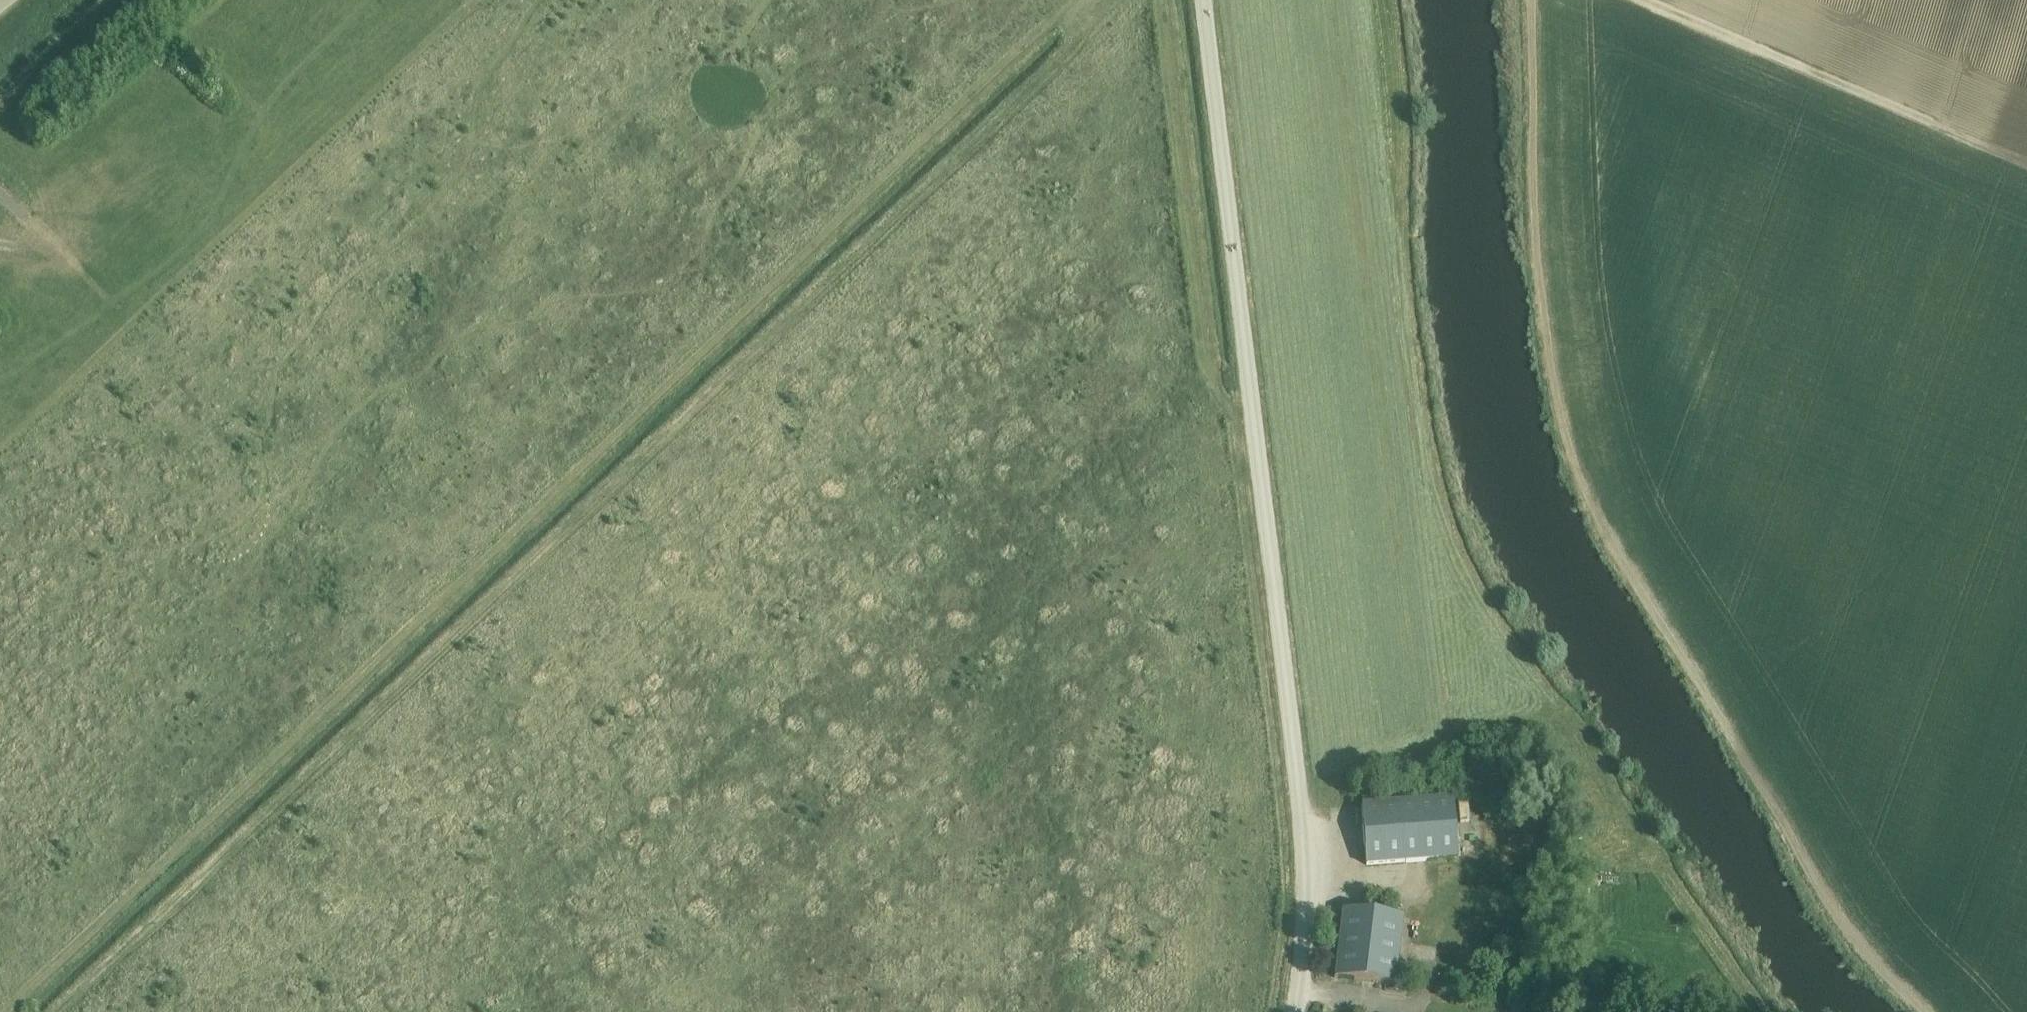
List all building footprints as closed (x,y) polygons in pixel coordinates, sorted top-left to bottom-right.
[(1361,806),(1366,866),(1458,859),(1453,799),(1361,806)] [(1335,979),(1395,986),(1403,918),(1343,911),(1335,979)]
